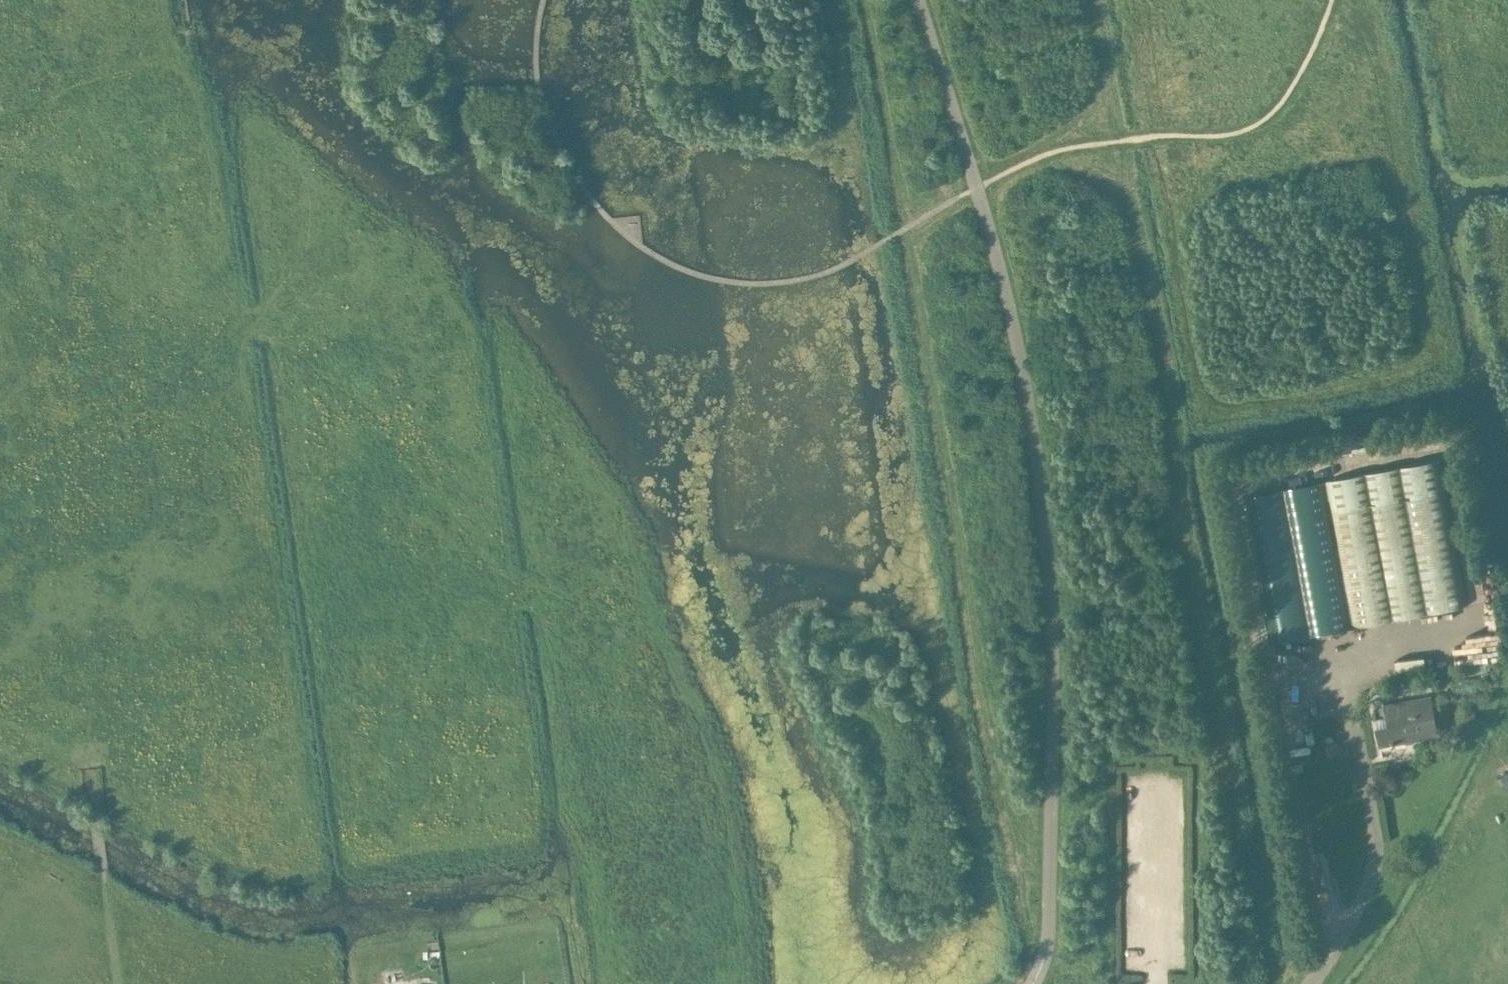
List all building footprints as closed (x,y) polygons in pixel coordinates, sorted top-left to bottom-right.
[(1353,627),(1466,605),(1440,459),(1325,480),(1353,627)] [(1271,642),(1350,627),(1323,481),(1243,497),(1271,642)] [(1393,744),(1394,742),(1436,734),(1430,697),(1373,708),(1379,744),(1391,742),(1393,744)]
